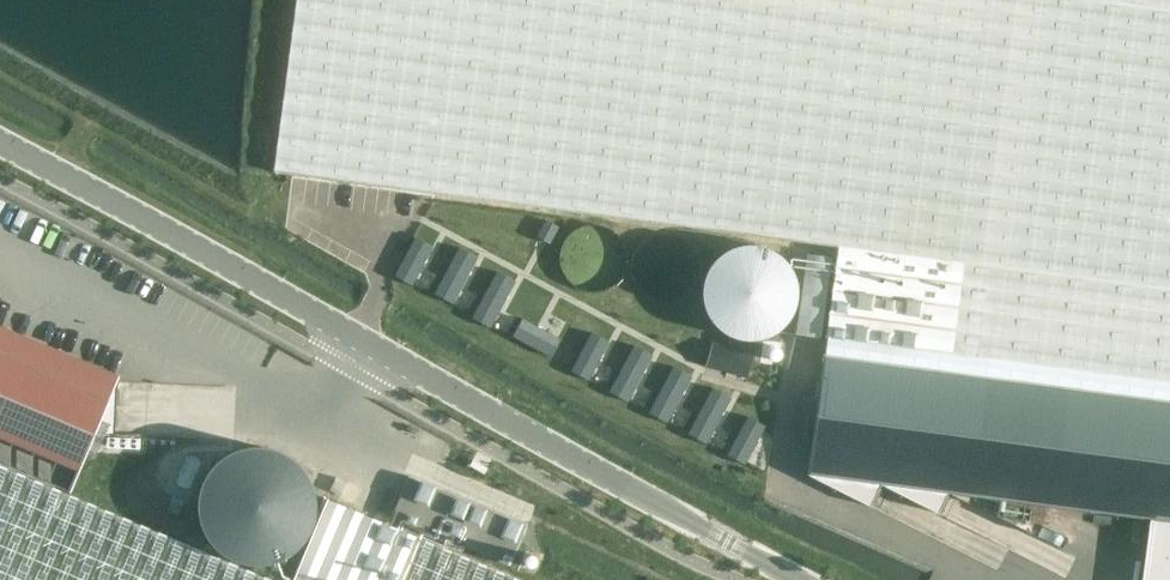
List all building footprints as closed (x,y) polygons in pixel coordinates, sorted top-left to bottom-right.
[(273,172),(837,247),(825,338),(1169,384),(1169,0),(296,0),(273,172)] [(545,220),(536,237),(549,244),(558,227),(545,220)] [(415,237),(394,276),(411,285),(432,247),(415,237)] [(459,247),(434,294),(452,303),(477,257),(459,247)] [(496,271),(471,318),(490,328),(515,281),(496,271)] [(521,318),(512,336),(551,357),(560,339),(521,318)] [(66,491),(90,433),(111,434),(113,378),(0,330),(0,463),(66,491)] [(591,332),(570,371),(588,380),(608,342),(591,332)] [(751,379),(761,356),(715,337),(706,360),(751,379)] [(825,338),(807,475),(869,506),(880,484),(937,513),(947,493),(1151,520),(1143,579),(1169,579),(1169,384),(825,338)] [(634,345),(609,392),(627,402),(652,355),(634,345)] [(673,366),(648,413),(666,423),(691,376),(673,366)] [(712,387),(687,434),(705,444),(730,397),(712,387)] [(747,416),(726,455),(744,464),(765,426),(747,416)] [(288,550),(302,541),(312,528),(319,513),(321,496),(317,480),(310,465),(298,454),(283,446),(269,443),(254,443),(241,448),(228,455),(218,466),(212,479),(208,493),(209,510),(215,526),(225,539),(238,549),(254,554),(271,555),(288,550)] [(66,491),(0,463),(0,579),(278,579),(66,491)] [(408,476),(391,516),(508,566),(525,526),(438,489),(408,476)] [(419,534),(329,496),(294,579),(528,579),(419,534)]
